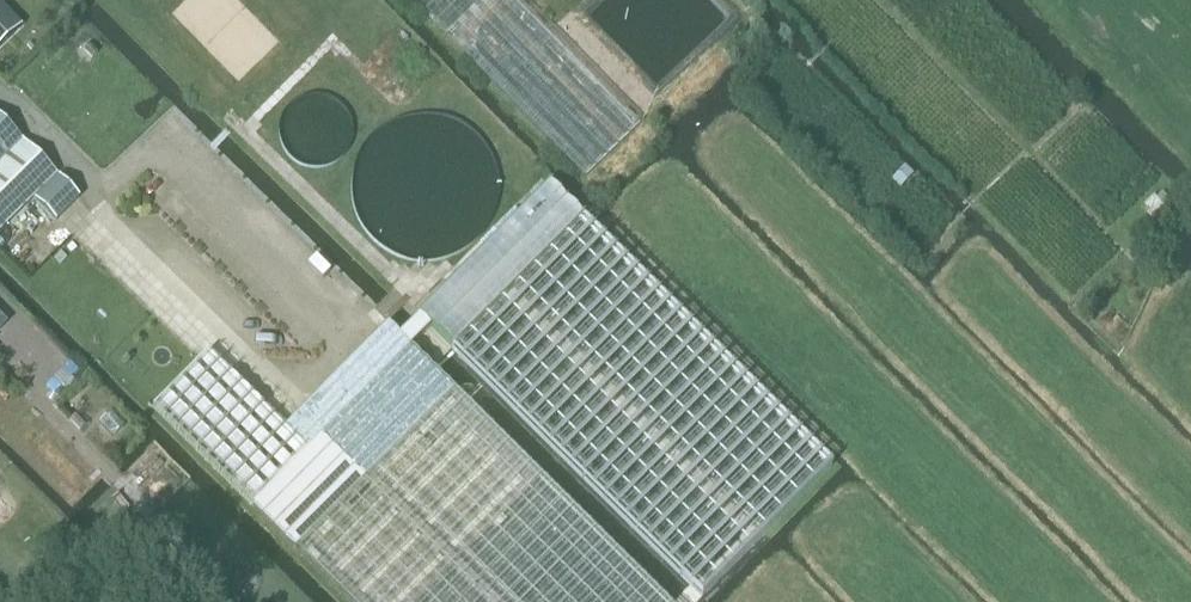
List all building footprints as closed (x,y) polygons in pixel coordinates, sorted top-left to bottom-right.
[(585,178),(640,123),(519,0),(411,0),(585,178)] [(24,26),(0,1),(0,48),(24,26)] [(16,47),(2,60),(10,69),(24,55),(16,47)] [(449,117),(430,114),(411,115),(392,121),(376,132),(364,147),(355,164),(352,183),(353,203),(359,221),(370,237),(385,250),(402,258),(422,262),(441,260),(459,254),(475,243),(488,228),(497,211),(500,192),(499,173),(492,154),(481,138),(467,126),(449,117)] [(58,174),(23,139),(0,116),(0,232),(58,174)] [(332,151),(332,145),(330,138),(327,133),(323,128),(318,124),(312,122),(305,121),(299,122),(293,125),(287,128),(283,133),(280,139),(279,145),(279,152),(280,158),(283,164),(288,168),(293,172),(299,174),(306,175),(312,174),(318,172),(323,168),(328,163),(331,157),(332,151)] [(55,220),(78,199),(80,197),(60,176),(35,200),(55,220)] [(702,596),(833,465),(550,185),(420,315),(432,328),(702,596)] [(453,390),(454,389),(410,345),(388,325),(286,428),(209,351),(155,407),(251,504),(296,548),(295,549),(349,601),(668,601),(453,390)]
